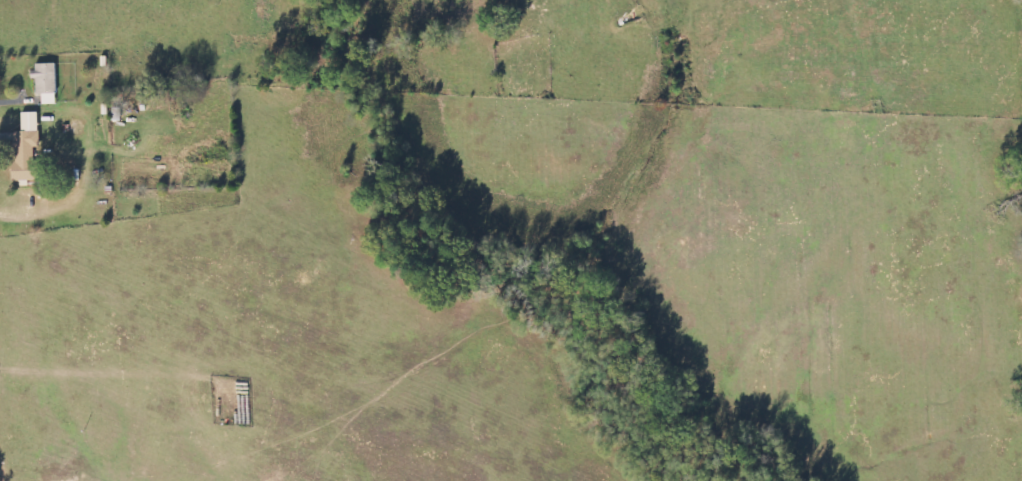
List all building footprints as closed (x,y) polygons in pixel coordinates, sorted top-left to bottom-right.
[(37,95),(43,95),(44,105),(58,104),(57,64),(36,65),(37,95)] [(16,132),(17,185),(29,184),(29,182),(38,182),(37,132),(40,132),(40,113),(24,113),(25,132),(16,132)]
